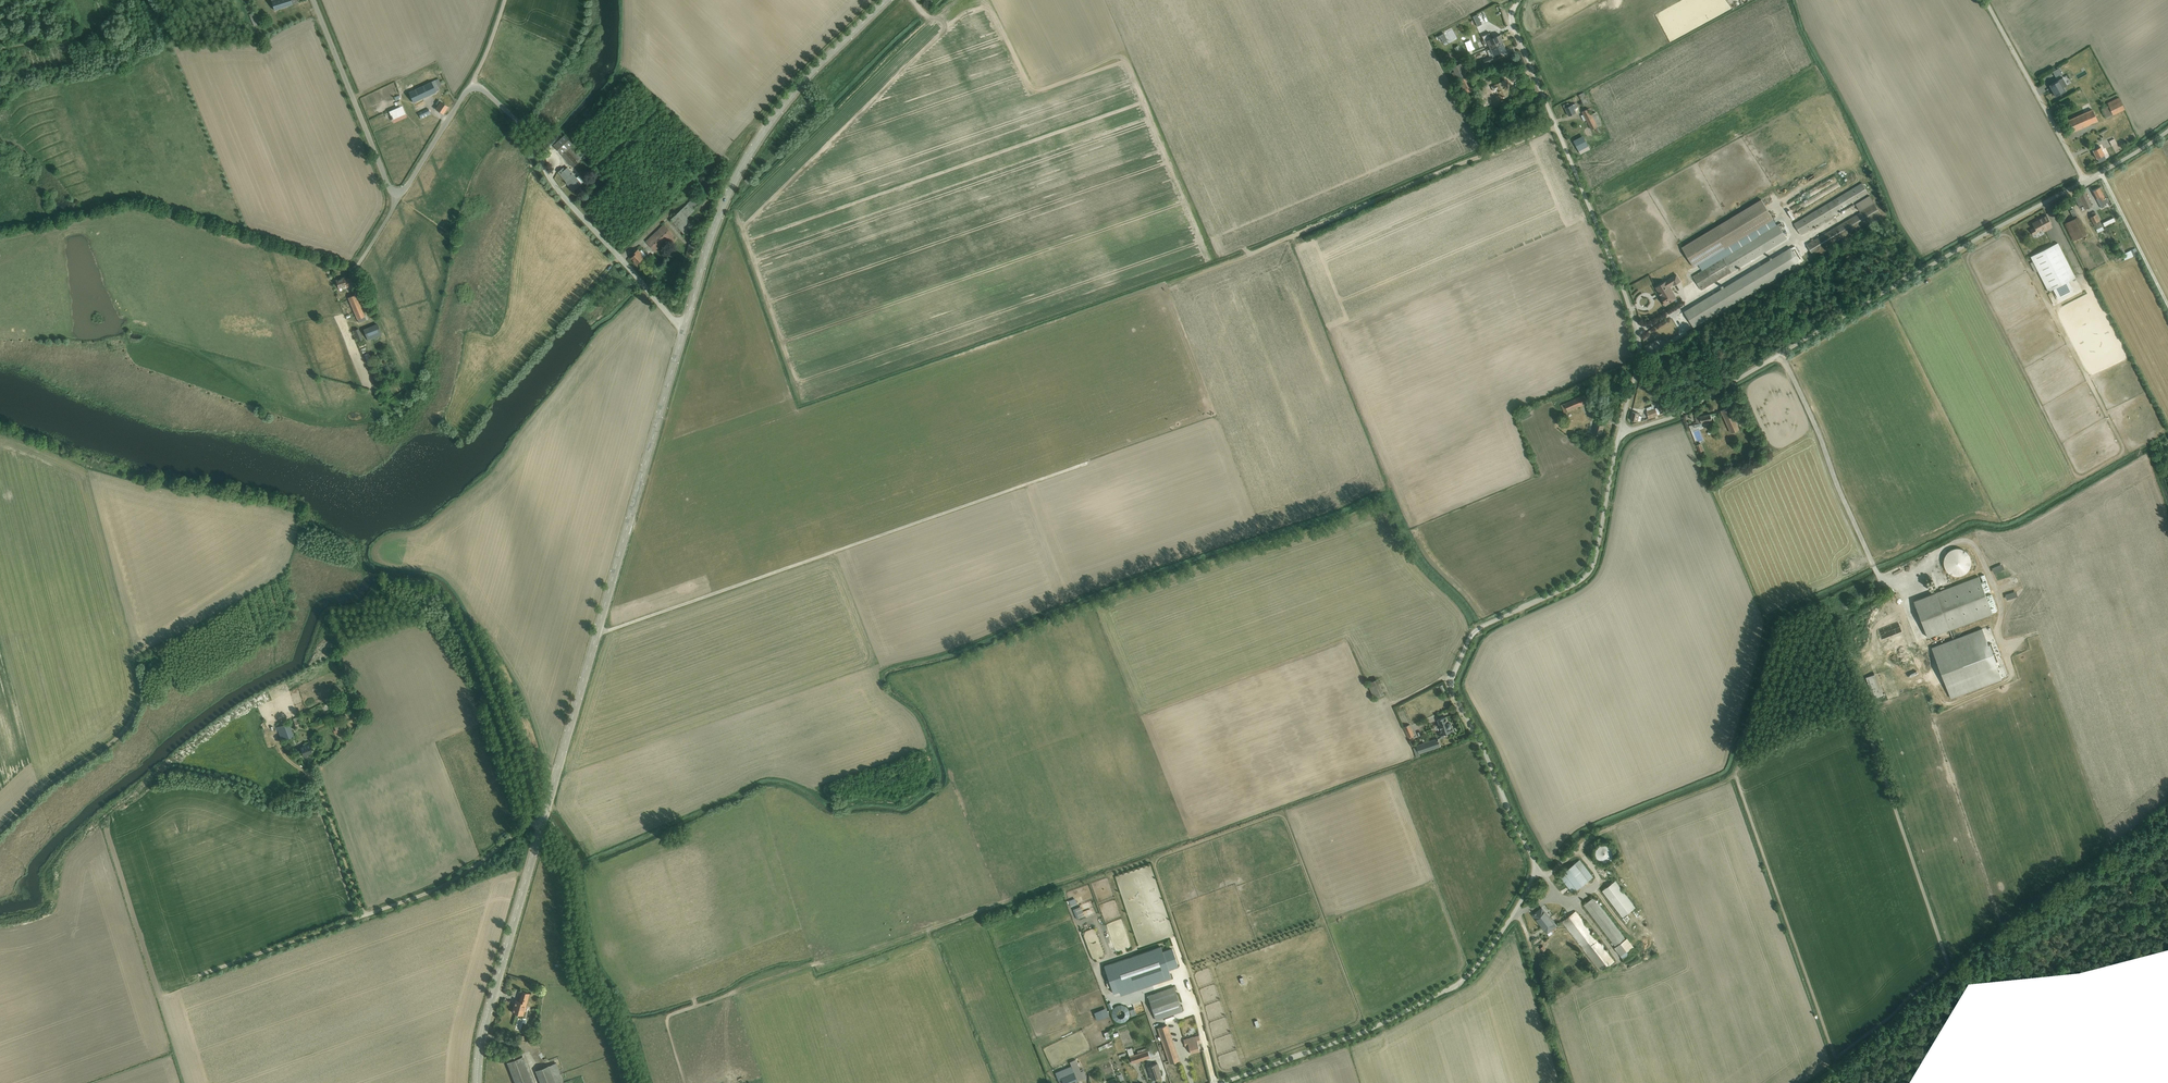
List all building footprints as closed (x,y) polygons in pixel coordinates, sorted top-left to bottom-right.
[(271,1),(274,10),(292,5),(292,4),(297,3),(296,0),(274,0),(271,1)] [(249,14),(254,26),(259,24),(255,12),(249,14)] [(1477,14),(1473,16),(1477,26),(1482,24),(1477,14)] [(1487,41),(1492,39),(1489,32),(1482,35),(1484,40),(1483,40),(1485,47),(1489,45),(1487,41)] [(1444,33),(1439,36),(1443,42),(1448,40),(1444,33)] [(1487,41),(1489,45),(1491,48),(1503,43),(1500,35),(1492,39),(1487,41)] [(1483,60),(1485,64),(1485,65),(1486,65),(1488,65),(1487,64),(1494,61),(1494,60),(1492,56),(1495,55),(1506,50),(1503,43),(1491,48),(1491,49),(1487,51),(1490,56),(1483,59),(1483,60)] [(1454,71),(1452,73),(1456,81),(1458,79),(1459,81),(1469,76),(1462,63),(1452,68),(1454,71)] [(424,84),(408,92),(413,102),(435,91),(439,89),(439,87),(442,86),(436,75),(423,81),(424,84)] [(2063,78),(2049,85),(2055,97),(2065,91),(2064,88),(2067,86),(2063,78)] [(1496,91),(1488,96),(1491,101),(1489,102),(1492,108),(1498,105),(1495,100),(1501,97),(1502,99),(1506,96),(1505,94),(1513,91),(1511,86),(1509,87),(1505,79),(1499,82),(1498,82),(1496,82),(1496,83),(1495,84),(1495,85),(1494,85),(1496,91)] [(1584,92),(1579,95),(1582,101),(1581,101),(1584,106),(1590,103),(1587,95),(1586,96),(1584,92)] [(1484,98),(1477,101),(1481,113),(1488,110),(1487,107),(1488,106),(1487,104),(1484,98)] [(2108,105),(2101,109),(2106,118),(2124,109),(2119,98),(2107,103),(2108,105)] [(448,106),(438,100),(436,104),(438,105),(435,109),(443,114),(448,106)] [(1564,106),(1563,106),(1564,108),(1565,108),(1569,116),(1578,112),(1576,109),(1577,108),(1575,104),(1570,106),(1568,103),(1564,105),(1564,106)] [(389,112),(394,123),(408,117),(403,106),(389,112)] [(418,113),(421,118),(430,114),(428,108),(418,113)] [(1589,108),(1581,112),(1585,120),(1586,120),(1591,130),(1595,128),(1597,133),(1600,131),(1598,127),(1602,125),(1596,112),(1592,114),(1589,108)] [(2093,110),(2068,121),(2073,131),(2098,120),(2093,110)] [(563,155),(571,146),(573,144),(565,135),(554,145),(563,155)] [(1583,136),(1574,141),(1580,154),(1590,149),(1583,136)] [(571,146),(563,155),(573,167),(583,159),(582,158),(578,154),(571,146)] [(2097,148),(2093,150),(2097,159),(2097,158),(2099,163),(2106,160),(2104,155),(2101,147),(2099,146),(2097,147),(2097,148)] [(564,168),(559,172),(567,182),(567,183),(573,191),(584,181),(579,175),(577,177),(568,167),(565,169),(564,168)] [(1862,183),(1794,224),(1801,235),(1869,195),(1862,183)] [(1815,187),(1807,193),(1809,197),(1818,190),(1815,187)] [(2100,187),(2092,191),(2097,199),(2102,208),(2105,206),(2104,205),(2109,202),(2107,197),(2105,198),(2100,187)] [(2079,194),(2074,197),(2079,207),(2083,205),(2085,210),(2092,207),(2085,191),(2079,194)] [(688,204),(693,208),(701,201),(696,195),(687,203),(688,204)] [(1869,195),(1855,204),(1860,211),(1874,203),(1869,195)] [(1761,199),(1682,247),(1693,267),(1698,264),(1702,271),(1693,276),(1701,290),(1766,252),(1787,239),(1778,224),(1777,225),(1761,199)] [(681,210),(687,217),(695,211),(693,208),(688,204),(681,210)] [(1875,204),(1806,245),(1813,256),(1881,215),(1875,204)] [(2074,219),(2065,224),(2073,241),(2087,234),(2078,217),(2077,218),(2073,208),(2070,210),(2074,219)] [(687,217),(681,210),(670,219),(680,230),(687,224),(690,221),(687,217)] [(2095,211),(2089,214),(2090,217),(2090,218),(2093,224),(2096,230),(2103,227),(2100,220),(2097,214),(2096,214),(2095,211)] [(2034,227),(2030,229),(2033,235),(2038,233),(2038,232),(2041,230),(2042,229),(2044,232),(2052,228),(2050,223),(2047,216),(2032,224),(2034,227)] [(2113,218),(2103,223),(2104,226),(2115,221),(2113,218)] [(687,224),(680,230),(684,234),(694,225),(690,221),(687,224)] [(664,224),(646,241),(656,252),(674,235),(664,224)] [(2121,242),(2115,244),(2116,247),(2117,247),(2120,254),(2125,252),(2122,245),(2121,242)] [(2032,261),(2030,263),(2035,272),(2037,271),(2048,292),(2053,289),(2058,299),(2074,291),(2069,281),(2076,278),(2058,243),(2030,257),(2032,261)] [(1706,299),(1684,312),(1693,327),(1800,264),(1798,260),(1799,259),(1802,258),(1794,246),(1791,248),(1790,248),(1771,260),(1706,299)] [(695,250),(688,248),(686,255),(693,257),(695,250)] [(2135,248),(2122,254),(2125,260),(2138,254),(2135,248)] [(634,255),(631,258),(635,262),(634,262),(637,265),(645,257),(644,257),(646,255),(642,250),(640,251),(639,249),(633,254),(634,255)] [(653,255),(649,258),(654,263),(658,259),(653,255)] [(1677,275),(1656,287),(1661,296),(1660,296),(1663,300),(1662,300),(1665,306),(1677,298),(1670,286),(1673,285),(1674,286),(1681,281),(1677,275)] [(344,278),(336,280),(338,288),(346,286),(346,288),(354,285),(351,277),(345,280),(344,278)] [(348,297),(358,322),(365,319),(355,294),(348,297)] [(363,329),(368,340),(381,335),(377,324),(363,329)] [(354,331),(358,342),(363,340),(359,329),(354,331)] [(364,356),(369,367),(372,365),(367,354),(364,356)] [(1564,403),(1561,405),(1564,413),(1568,411),(1568,412),(1592,401),(1588,393),(1584,395),(1584,394),(1575,398),(1575,397),(1572,398),(1573,399),(1564,403)] [(1647,411),(1646,411),(1649,419),(1658,415),(1660,414),(1657,408),(1654,409),(1653,406),(1646,408),(1647,411)] [(1729,407),(1721,411),(1731,433),(1740,430),(1729,407)] [(1632,412),(1630,420),(1638,421),(1640,421),(1642,416),(1639,415),(1639,413),(1632,412)] [(1522,418),(1525,424),(1534,419),(1531,413),(1522,418)] [(1694,425),(1693,425),(1693,428),(1696,427),(1696,428),(1702,427),(1701,424),(1712,422),(1711,414),(1695,418),(1696,423),(1694,423),(1694,425)] [(1595,423),(1592,433),(1601,436),(1604,425),(1595,423)] [(1943,552),(1949,574),(1953,573),(1954,576),(1975,570),(1967,545),(1943,552)] [(2002,564),(1992,568),(1994,573),(2004,569),(2002,564)] [(1978,576),(1914,601),(1928,637),(1949,629),(1950,630),(1993,614),(1978,576)] [(2016,591),(2005,595),(2007,600),(2018,597),(2016,591)] [(1882,632),(1883,637),(1902,632),(1899,622),(1891,624),(1892,629),(1882,632)] [(1982,628),(1932,647),(1951,699),(2002,680),(1995,663),(1996,662),(1989,644),(1988,644),(1982,628)] [(1876,674),(1866,678),(1873,699),(1884,695),(1876,674)] [(1378,678),(1368,683),(1374,698),(1384,693),(1378,678)] [(347,694),(343,696),(348,706),(352,703),(347,694)] [(341,697),(337,699),(342,709),(346,707),(341,697)] [(1446,716),(1437,719),(1441,732),(1440,732),(1442,738),(1445,737),(1445,734),(1454,731),(1452,725),(1451,724),(1449,723),(1448,723),(1446,716)] [(332,724),(330,724),(335,734),(340,732),(337,722),(336,722),(334,719),(330,720),(332,724)] [(278,724),(275,725),(276,727),(277,727),(282,740),(294,736),(289,722),(279,726),(278,724)] [(1410,724),(1403,727),(1409,740),(1415,738),(1414,735),(1415,735),(1410,724)] [(1417,746),(1413,748),(1416,757),(1420,756),(1419,754),(1441,746),(1438,737),(1416,745),(1417,746)] [(300,748),(297,748),(300,755),(303,754),(303,756),(313,752),(310,743),(306,744),(305,743),(303,744),(303,745),(300,747),(300,748)] [(1579,860),(1559,875),(1573,893),(1593,877),(1579,860)] [(1615,881),(1602,891),(1622,917),(1635,907),(1615,881)] [(1594,897),(1584,905),(1614,945),(1616,947),(1614,948),(1625,961),(1638,952),(1627,938),(1626,939),(1594,897)] [(1081,905),(1073,909),(1077,919),(1085,916),(1081,905)] [(1542,908),(1533,915),(1549,936),(1553,933),(1551,931),(1556,927),(1542,908)] [(1576,911),(1562,922),(1601,972),(1614,962),(1576,911)] [(1161,946),(1104,966),(1113,993),(1120,990),(1121,995),(1172,978),(1161,946)] [(1174,986),(1147,995),(1152,1009),(1156,1020),(1183,1011),(1174,986)] [(515,1000),(512,1012),(523,1015),(524,1011),(525,1011),(527,1006),(526,1006),(526,1003),(527,1000),(529,993),(522,991),(520,998),(519,1001),(515,1000)] [(1121,1004),(1117,1005),(1113,1008),(1112,1011),(1112,1012),(1112,1013),(1112,1016),(1113,1017),(1116,1021),(1120,1022),(1123,1021),(1125,1021),(1128,1018),(1130,1013),(1129,1009),(1126,1005),(1121,1004)] [(1158,1027),(1157,1028),(1169,1063),(1180,1060),(1168,1024),(1158,1027)] [(1199,1035),(1183,1039),(1185,1046),(1188,1046),(1190,1053),(1200,1051),(1198,1043),(1201,1042),(1199,1035)] [(1141,1060),(1138,1052),(1134,1054),(1132,1047),(1127,1049),(1132,1063),(1141,1060)] [(1138,1052),(1141,1060),(1150,1057),(1150,1056),(1154,1055),(1152,1048),(1148,1050),(1147,1047),(1137,1050),(1138,1052)] [(505,1056),(515,1082),(534,1082),(524,1055),(523,1056),(520,1050),(505,1056)] [(1076,1059),(1070,1061),(1072,1066),(1078,1080),(1087,1077),(1084,1070),(1081,1071),(1076,1059)] [(535,1070),(540,1082),(564,1082),(556,1062),(535,1070)] [(1158,1062),(1147,1066),(1151,1079),(1161,1076),(1160,1070),(1161,1070),(1158,1062)] [(1055,1072),(1059,1082),(1071,1082),(1078,1080),(1072,1066),(1055,1072)]
